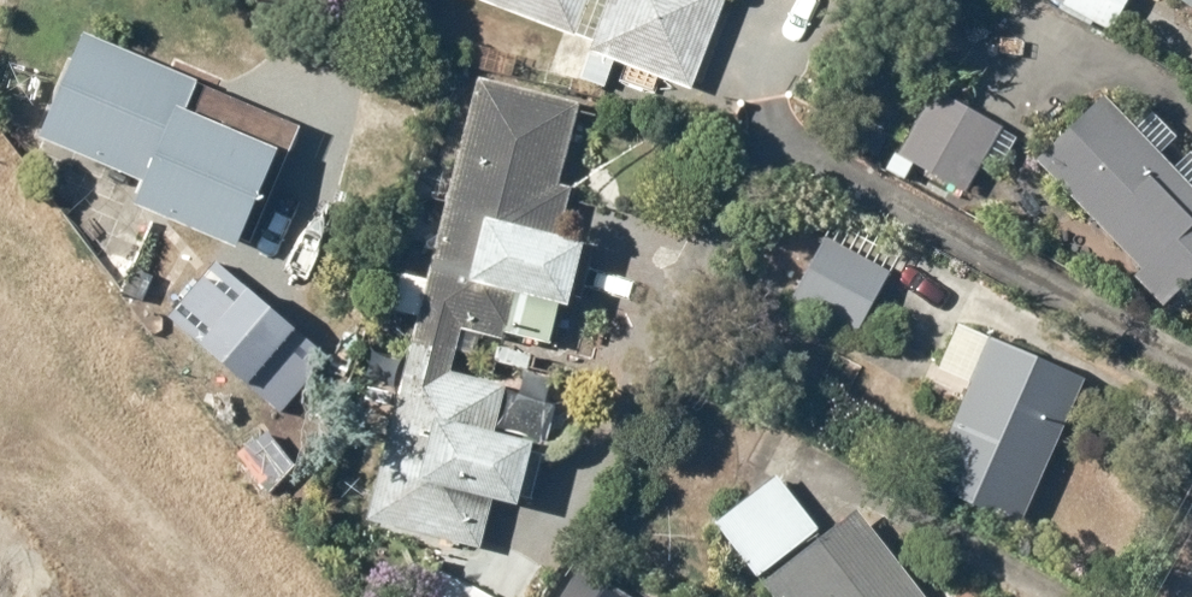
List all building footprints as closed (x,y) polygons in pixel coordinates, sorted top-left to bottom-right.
[(579,31),(590,0),(495,0),(579,31)] [(726,0),(621,0),(602,50),(694,84),(726,0)] [(1136,0),(1059,0),(1122,29),(1136,0)] [(197,74),(86,30),(43,137),(147,178),(136,208),(239,249),(280,146),(183,108),(197,74)] [(565,181),(585,94),(477,70),(374,518),(476,542),(487,496),(514,502),(526,449),(491,441),(501,396),(457,386),(469,337),(520,348),(531,303),(569,311),(584,245),(582,190),(565,181)] [(1014,127),(940,85),(904,149),(978,191),(1014,127)] [(1107,92),(1041,157),(1149,264),(1140,274),(1173,306),(1191,287),(1191,176),(1107,92)] [(897,271),(828,235),(796,296),(866,332),(897,271)] [(275,309),(220,263),(187,303),(241,349),(275,309)] [(1091,373),(961,317),(939,367),(978,383),(937,478),(1029,517),(1091,373)] [(823,530),(777,476),(720,525),(766,578),(823,530)] [(865,507),(764,583),(775,596),(934,596),(865,507)] [(580,569),(562,596),(624,596),(580,569)] [(444,572),(431,596),(492,596),(444,572)]
